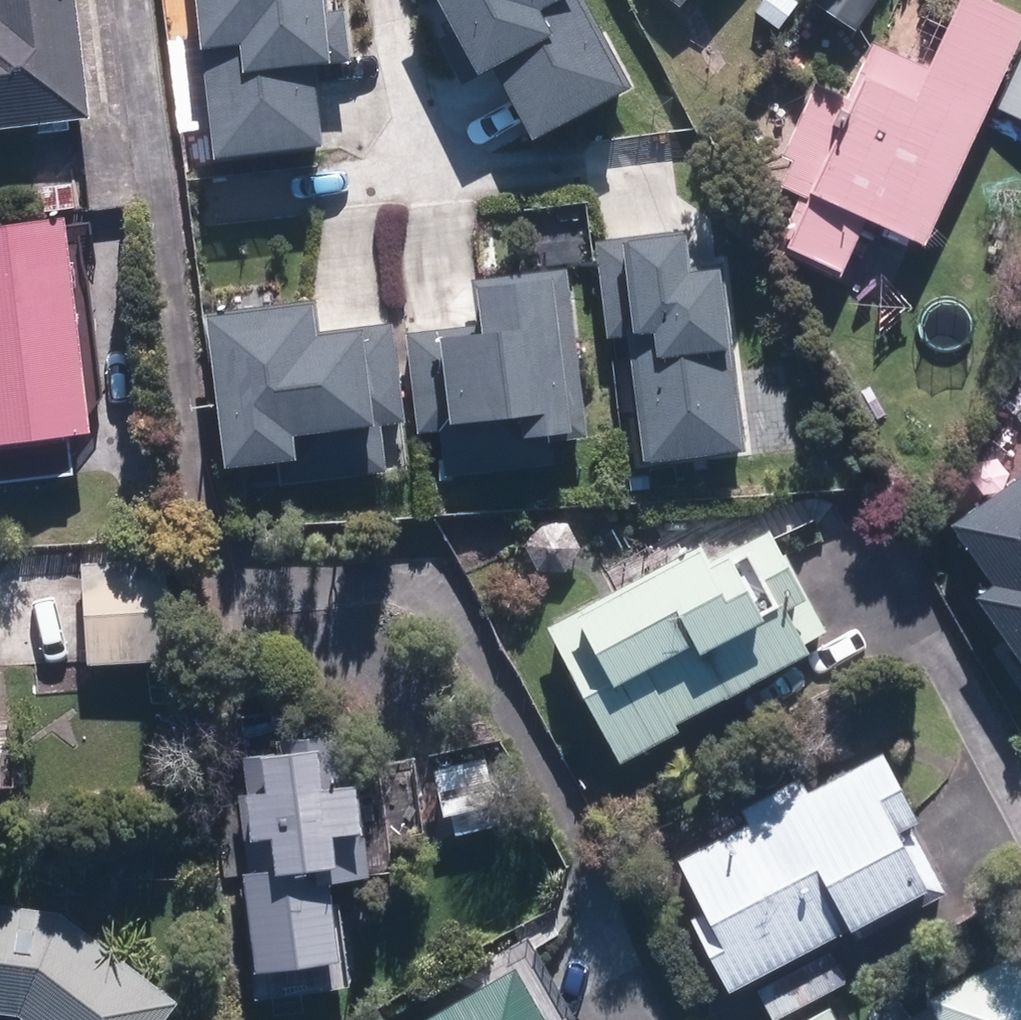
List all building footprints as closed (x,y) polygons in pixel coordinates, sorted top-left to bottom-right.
[(83,123),(69,0),(0,0),(0,135),(83,123)] [(217,162),(321,149),(311,65),(348,60),(342,11),(323,14),(321,0),(196,0),(217,162)] [(579,0),(440,0),(479,72),(497,63),(536,136),(626,88),(579,0)] [(677,9),(685,0),(665,0),(677,9)] [(778,33),(800,7),(792,0),(766,0),(755,14),(778,33)] [(861,223),(920,249),(1020,21),(971,0),(958,0),(926,71),(866,44),(841,99),(810,84),(776,159),(786,164),(775,190),(804,202),(783,249),(838,274),(861,223)] [(990,114),(1020,127),(1020,43),(990,114)] [(66,480),(62,440),(86,437),(60,219),(0,227),(0,488),(66,480)] [(681,231),(596,243),(609,337),(628,334),(646,463),(742,450),(718,271),(687,275),(681,231)] [(431,433),(438,480),(592,459),(566,272),(476,284),(482,325),(406,335),(420,435),(431,433)] [(307,303),(206,317),(230,491),(386,470),(380,426),(401,423),(387,324),(312,335),(307,303)] [(951,523),(993,587),(981,595),(1020,656),(1020,478),(951,523)] [(701,550),(550,629),(620,762),(671,735),(664,721),(828,635),(773,532),(709,565),(701,550)] [(82,563),(89,669),(172,665),(167,558),(82,563)] [(231,804),(252,1002),(341,993),(331,885),(361,881),(349,761),(334,762),(332,740),(273,745),(274,757),(238,761),(242,802),(231,804)] [(705,915),(692,922),(729,994),(936,885),(872,763),(750,827),(678,865),(705,915)] [(482,765),(429,774),(439,820),(492,811),(482,765)] [(182,1007),(62,915),(0,907),(0,1017),(21,1019),(22,1019),(171,1019),(182,1007)] [(772,1019),(779,1019),(846,984),(829,953),(757,992),(772,1019)] [(937,1019),(1020,1019),(1020,954),(928,1002),(937,1019)] [(516,971),(433,1019),(545,1019),(516,971)] [(829,1008),(807,1019),(836,1019),(829,1008)]
